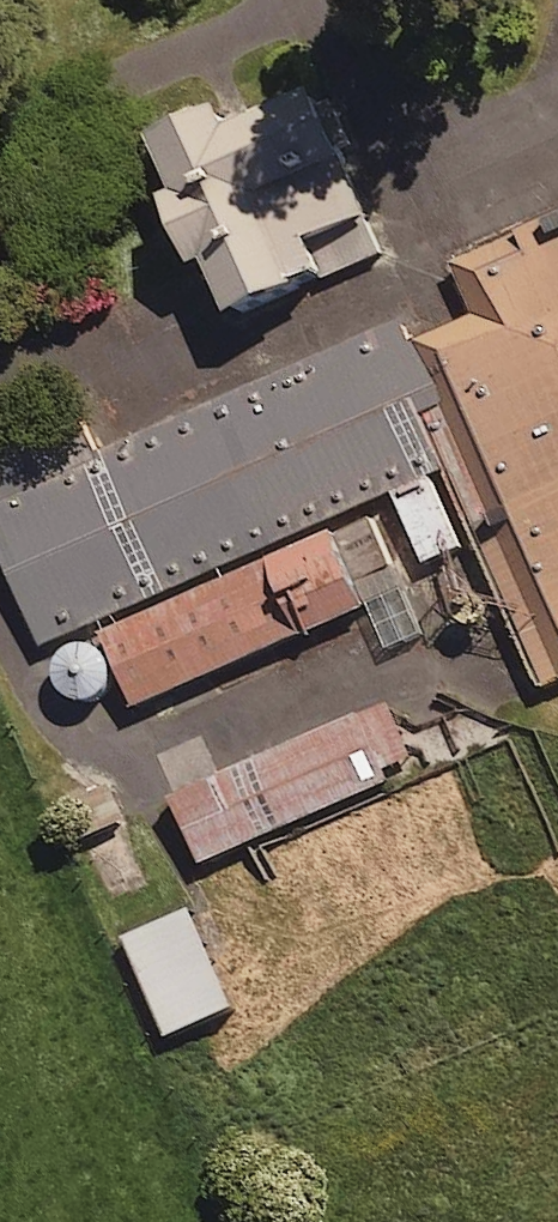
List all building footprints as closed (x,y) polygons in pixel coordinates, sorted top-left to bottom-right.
[(236,306),(393,235),(322,79),(233,119),(223,96),(154,127),(179,182),(169,187),(199,255),(210,250),(236,306)] [(541,692),(557,685),(557,215),(449,263),(471,313),(416,337),(442,396),(443,399),(417,410),(441,465),(474,540),(541,692)] [(441,465),(417,410),(416,407),(442,396),(416,337),(403,307),(0,484),(0,563),(35,643),(94,618),(325,516),(374,495),(394,486),(441,465)] [(441,465),(394,486),(427,561),(474,540),(441,465)] [(325,516),(94,618),(135,711),(367,610),(325,516)] [(88,644),(63,649),(50,671),(55,691),(78,704),(98,698),(110,676),(105,656),(88,644)] [(168,800),(196,864),(393,777),(386,762),(408,752),(386,704),(168,800)] [(235,1005),(192,906),(127,935),(171,1033),(235,1005)]
